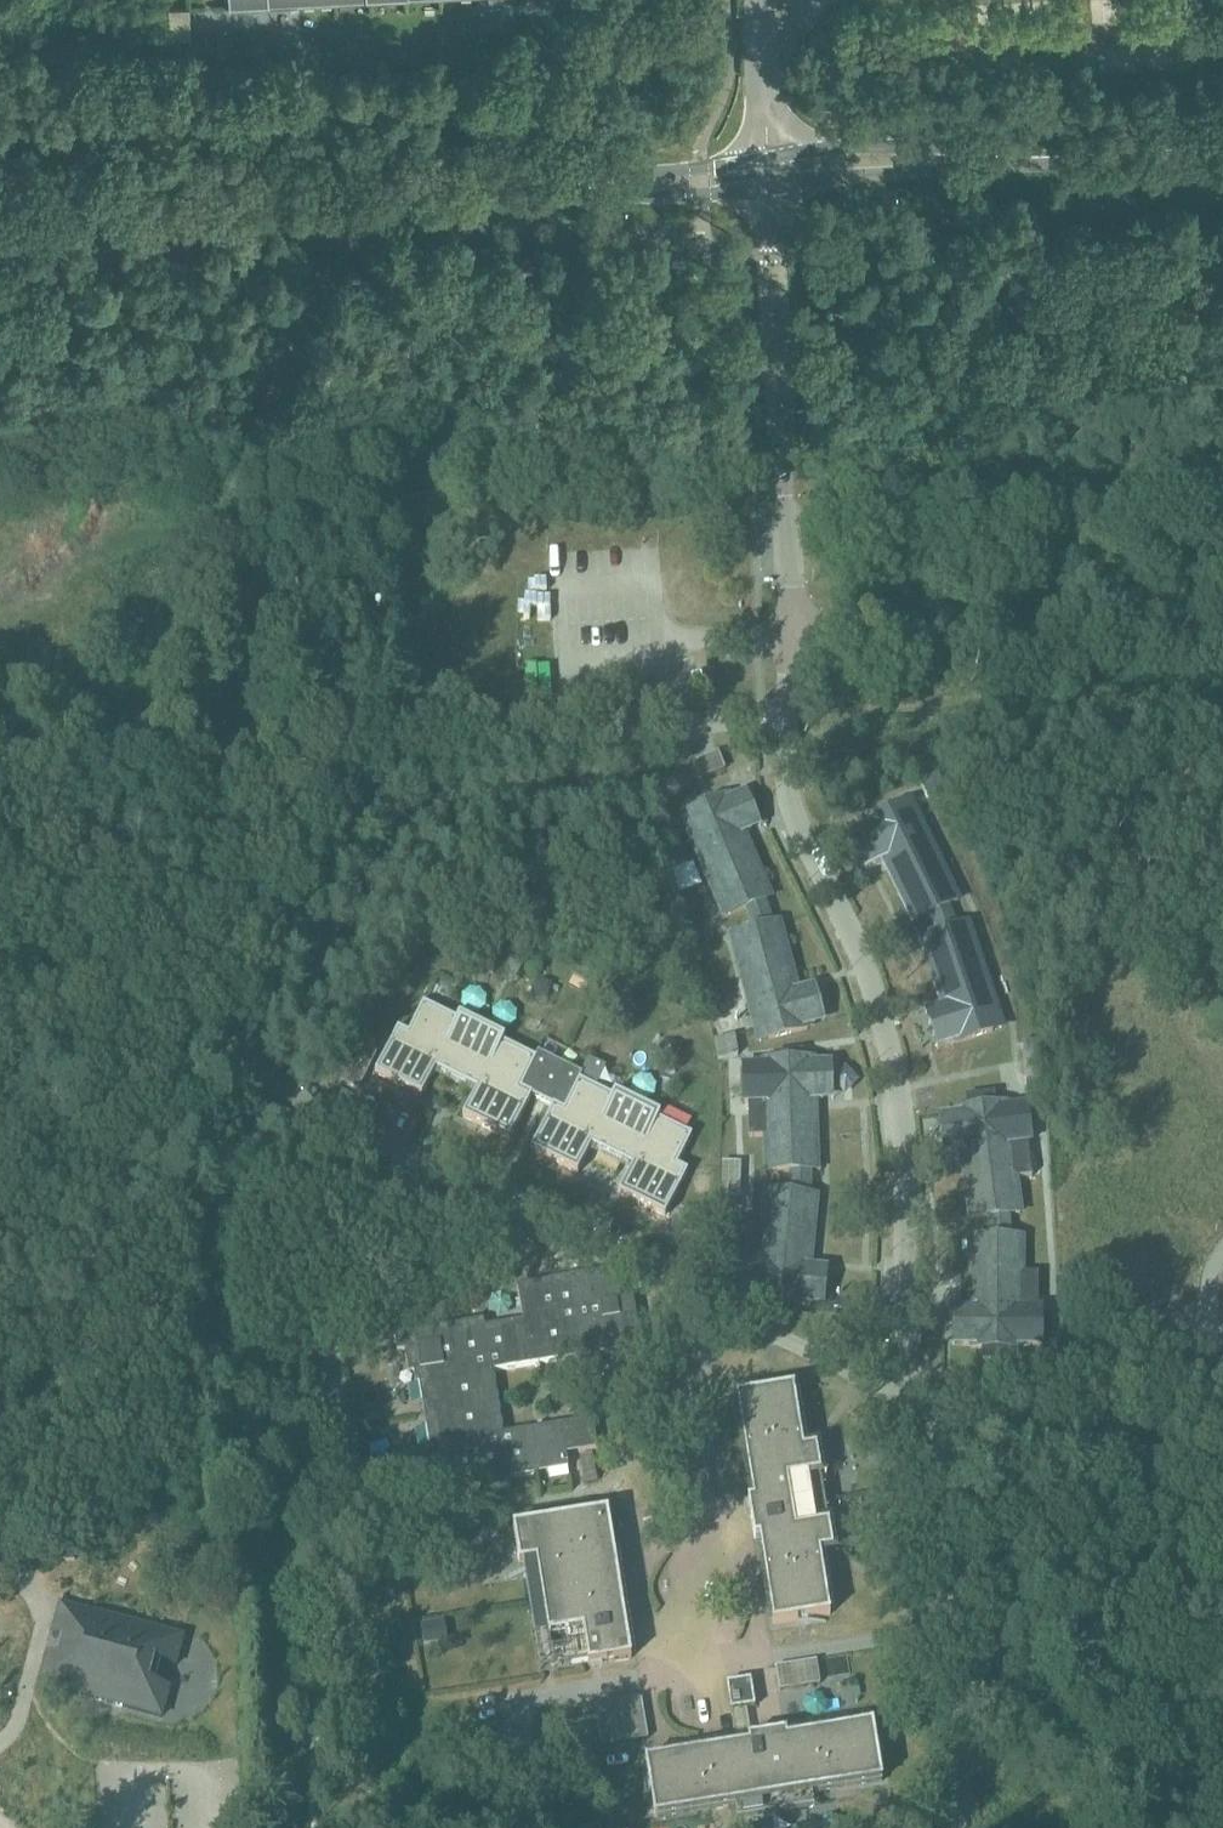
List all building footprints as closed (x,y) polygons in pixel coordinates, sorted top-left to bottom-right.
[(230,8),(270,6),(270,5),(268,5),(268,0),(230,0),(230,8)] [(718,753),(696,761),(702,779),(725,770),(718,753)] [(938,774),(920,783),(928,801),(947,792),(938,774)] [(750,918),(770,913),(765,900),(771,898),(748,844),(742,847),(737,836),(752,830),(737,796),(730,799),(729,797),(692,812),(698,827),(693,829),(704,857),(700,858),(724,914),(746,905),(750,918)] [(930,914),(934,924),(953,917),(948,906),(958,901),(932,846),(928,848),(914,819),(908,822),(901,807),(866,824),(867,827),(859,830),(876,864),(890,857),(895,867),(888,870),(914,922),(930,914)] [(760,1025),(766,1024),(770,1039),(808,1029),(807,1027),(815,1024),(806,988),(791,992),(788,982),(795,980),(779,924),(774,925),(770,913),(750,918),(754,930),(731,937),(747,995),(752,994),(760,1025)] [(955,1041),(956,1044),(993,1031),(988,1016),(993,1014),(983,983),(987,982),(968,924),(957,928),(953,917),(934,924),(938,934),(921,940),(940,995),(946,993),(950,1004),(935,1009),(947,1044),(955,1041)] [(458,1019),(425,1003),(410,1033),(399,1028),(376,1074),(423,1097),(437,1068),(478,1088),(464,1117),(510,1140),(533,1094),(555,1104),(565,1110),(580,1080),(582,1075),(540,1054),(537,1059),(504,1042),(506,1037),(460,1015),(458,1019)] [(722,1079),(742,1075),(735,1037),(715,1040),(722,1079)] [(802,1051),(774,1056),(774,1062),(764,1062),(764,1065),(743,1066),(745,1112),(749,1111),(750,1139),(767,1139),(768,1171),(791,1171),(791,1183),(811,1183),(812,1170),(817,1170),(815,1112),(808,1112),(808,1101),(823,1100),(822,1063),(814,1063),(814,1061),(803,1061),(802,1051)] [(666,1217),(689,1171),(678,1165),(693,1135),(659,1119),(662,1114),(616,1092),(614,1096),(580,1080),(565,1110),(555,1104),(532,1151),(579,1174),(593,1145),(633,1165),(619,1194),(666,1217)] [(989,1217),(990,1228),(1010,1229),(1010,1219),(1021,1218),(1016,1178),(1032,1176),(1028,1142),(1032,1141),(1027,1105),(1006,1108),(1006,1105),(995,1107),(993,1095),(967,1098),(968,1110),(957,1112),(957,1113),(949,1115),(954,1152),(969,1150),(970,1161),(964,1161),(971,1219),(989,1217)] [(741,1163),(722,1162),(721,1199),(740,1200),(741,1163)] [(806,1303),(815,1304),(818,1267),(803,1265),(804,1254),(811,1255),(816,1197),(811,1197),(811,1183),(791,1183),(791,1195),(767,1192),(764,1226),(747,1224),(744,1260),(741,1259),(738,1297),(757,1298),(757,1301),(769,1302),(769,1308),(793,1316),(795,1305),(806,1306),(806,1303)] [(504,1218),(492,1219),(494,1238),(507,1236),(504,1218)] [(426,1249),(422,1221),(410,1223),(414,1251),(426,1249)] [(964,1308),(964,1345),(972,1345),(972,1347),(984,1347),(984,1360),(1010,1360),(1010,1348),(1022,1348),(1022,1345),(1042,1345),(1042,1308),(1039,1308),(1039,1273),(1022,1273),(1022,1238),(1011,1238),(1010,1229),(990,1228),(991,1238),(972,1238),(972,1297),(979,1297),(979,1308),(964,1308)] [(426,1400),(422,1401),(424,1408),(428,1407),(429,1414),(499,1402),(494,1371),(579,1357),(580,1364),(598,1361),(597,1354),(642,1347),(634,1298),(618,1300),(614,1274),(597,1277),(596,1273),(518,1285),(525,1330),(516,1332),(515,1322),(486,1327),(485,1319),(395,1334),(398,1351),(405,1350),(409,1373),(414,1372),(416,1383),(423,1382),(426,1400)] [(774,1624),(831,1615),(821,1552),(834,1550),(830,1524),(816,1526),(808,1476),(821,1474),(817,1448),(804,1450),(795,1388),(738,1396),(754,1500),(749,1501),(755,1539),(760,1538),(774,1624)] [(419,1483),(421,1500),(511,1485),(510,1478),(539,1473),(538,1468),(547,1466),(548,1472),(568,1469),(561,1425),(504,1434),(499,1402),(429,1414),(430,1420),(426,1421),(427,1428),(430,1428),(433,1445),(426,1446),(428,1458),(422,1459),(426,1482),(419,1483)] [(574,1423),(579,1452),(598,1449),(593,1419),(574,1423)] [(565,1519),(513,1527),(519,1565),(537,1562),(549,1636),(568,1646),(571,1664),(588,1661),(589,1665),(631,1659),(608,1512),(565,1519)] [(60,1561),(75,1560),(74,1548),(60,1549),(60,1561)] [(183,1638),(61,1606),(53,1637),(64,1640),(59,1657),(48,1654),(40,1685),(162,1718),(167,1697),(148,1692),(158,1653),(177,1659),(183,1638)] [(436,1622),(420,1625),(424,1646),(439,1644),(436,1622)] [(751,1680),(726,1684),(731,1711),(755,1707),(751,1680)] [(636,1742),(649,1740),(643,1700),(594,1707),(597,1720),(598,1731),(601,1747),(607,1746),(636,1742)] [(646,1760),(655,1816),(735,1804),(737,1817),(763,1813),(761,1800),(786,1796),(789,1809),(815,1805),(813,1792),(882,1781),(873,1724),(787,1738),(786,1732),(749,1738),(750,1743),(646,1760)]
